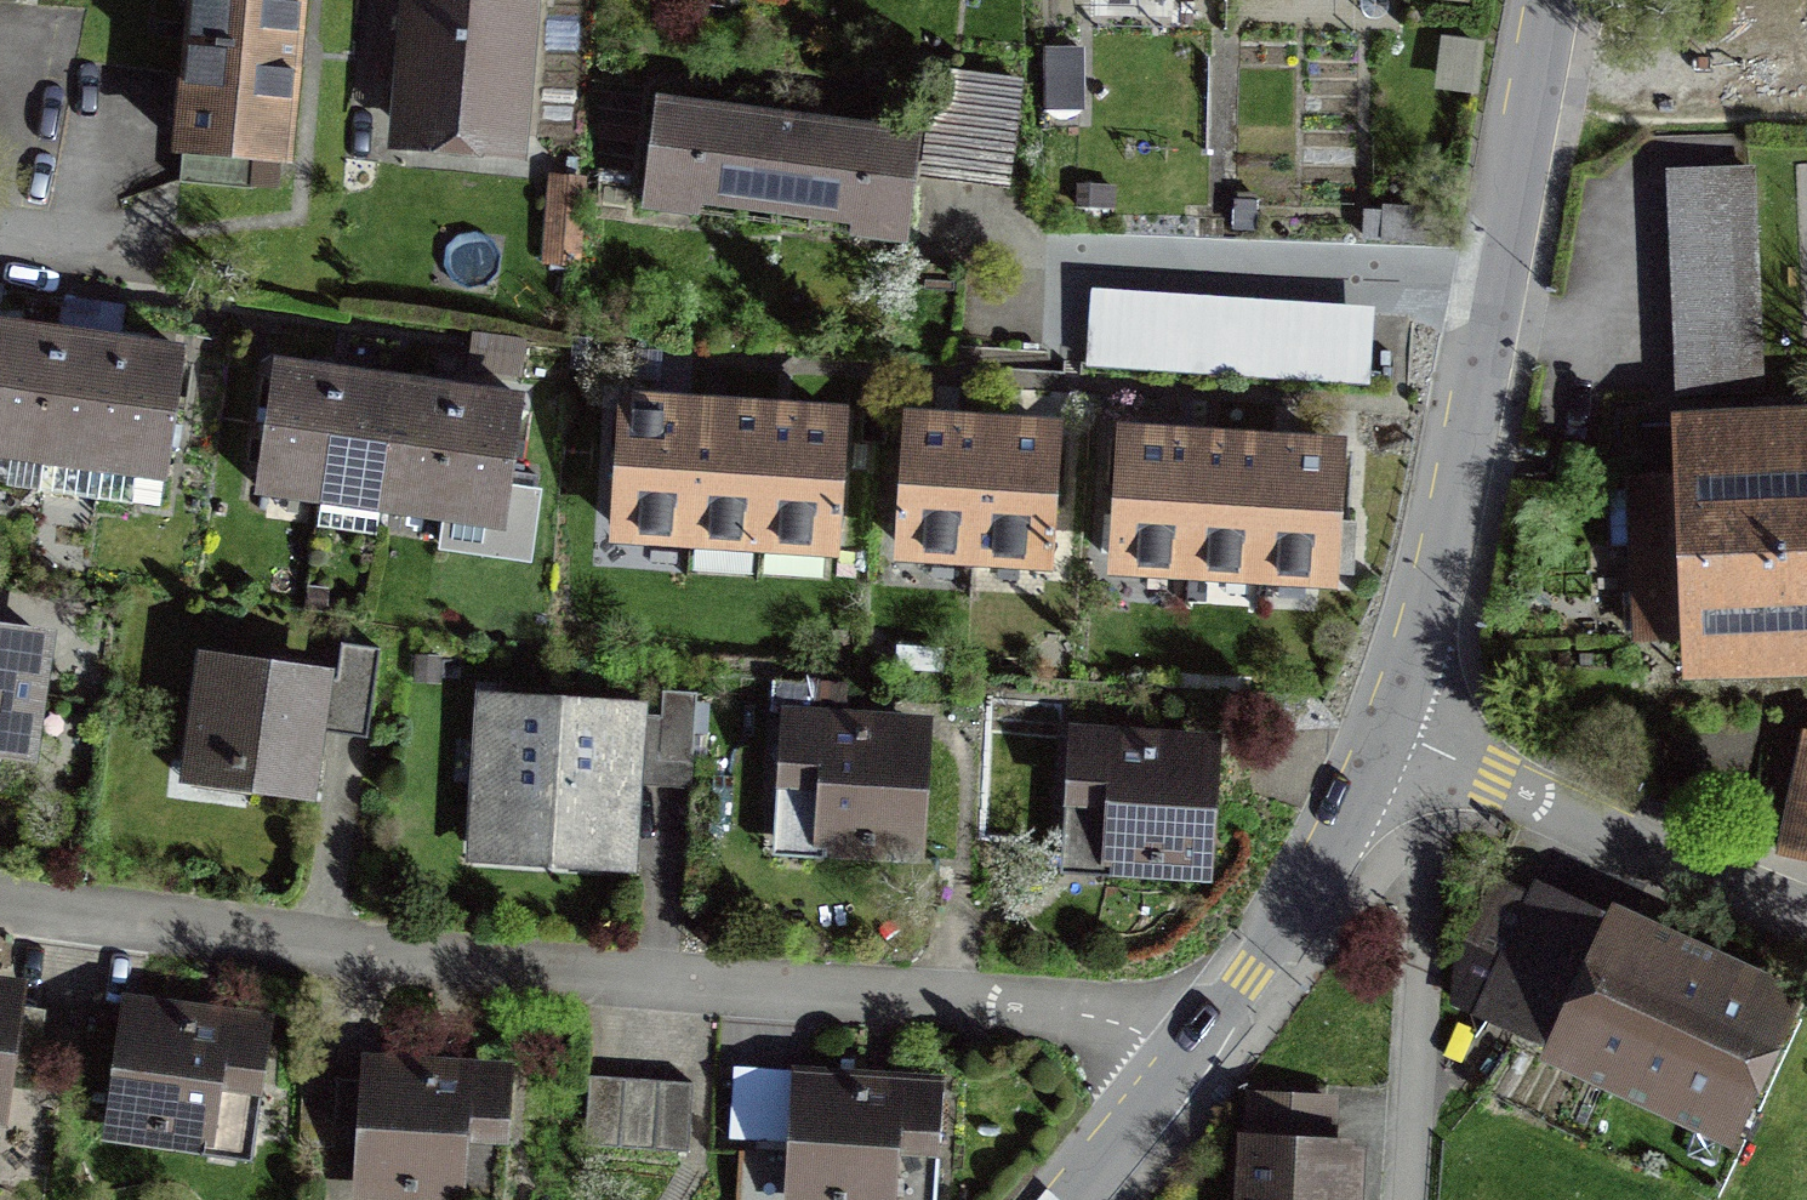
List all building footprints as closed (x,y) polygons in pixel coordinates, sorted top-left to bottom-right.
[(165,161),(283,172),(299,0),(180,0),(165,161)] [(405,132),(500,144),(519,0),(422,0),(405,132)] [(641,217),(774,232),(786,127),(653,112),(641,217)] [(919,142),(786,127),(774,232),(907,247),(919,142)] [(586,181),(552,178),(543,261),(578,265),(586,181)] [(1666,184),(1677,405),(1767,401),(1756,179),(1666,184)] [(166,474),(180,350),(153,347),(114,342),(117,312),(94,309),(60,305),(57,331),(35,329),(0,324),(0,454),(166,474)] [(1366,325),(1088,309),(1085,358),(1364,374),(1366,325)] [(476,395),(428,389),(393,385),(398,346),(373,343),(341,339),(336,378),(305,374),(268,369),(252,488),(501,520),(516,401),(476,395)] [(619,528),(834,542),(842,419),(804,416),(736,412),(663,407),(627,406),(619,528)] [(1666,425),(1669,473),(1597,476),(1602,552),(1635,547),(1636,652),(1806,646),(1806,420),(1666,425)] [(910,423),(904,546),(1046,556),(1054,432),(1022,430),(952,426),(910,423)] [(1338,451),(1303,449),(1235,444),(1164,439),(1125,436),(1116,559),(1330,574),(1338,451)] [(0,634),(0,757),(29,761),(48,642),(0,634)] [(370,722),(380,645),(345,640),(334,717),(370,722)] [(326,682),(200,664),(184,774),(310,793),(326,682)] [(696,690),(664,689),(661,756),(694,757),(696,690)] [(630,710),(493,702),(485,840),(622,848),(630,710)] [(929,728),(778,720),(772,824),(813,827),(810,870),(921,876),(929,728)] [(1784,847),(1806,851),(1806,734),(1784,847)] [(1216,746),(1067,738),(1061,841),(1102,843),(1100,886),(1208,892),(1216,746)] [(1472,1005),(1724,1129),(1786,1004),(1534,880),(1472,1005)] [(0,995),(0,1121),(17,997),(0,995)] [(263,1028),(118,1008),(97,1157),(242,1177),(263,1028)] [(360,1066),(352,1199),(500,1199),(507,1074),(360,1066)] [(674,1079),(640,1078),(605,1076),(588,1075),(584,1144),(688,1149),(692,1081),(674,1079)] [(786,1199),(929,1199),(936,1091),(794,1081),(786,1199)] [(1250,1129),(1241,1128),(1236,1199),(1358,1199),(1363,1136),(1334,1134),(1336,1091),(1253,1086),(1250,1129)]
